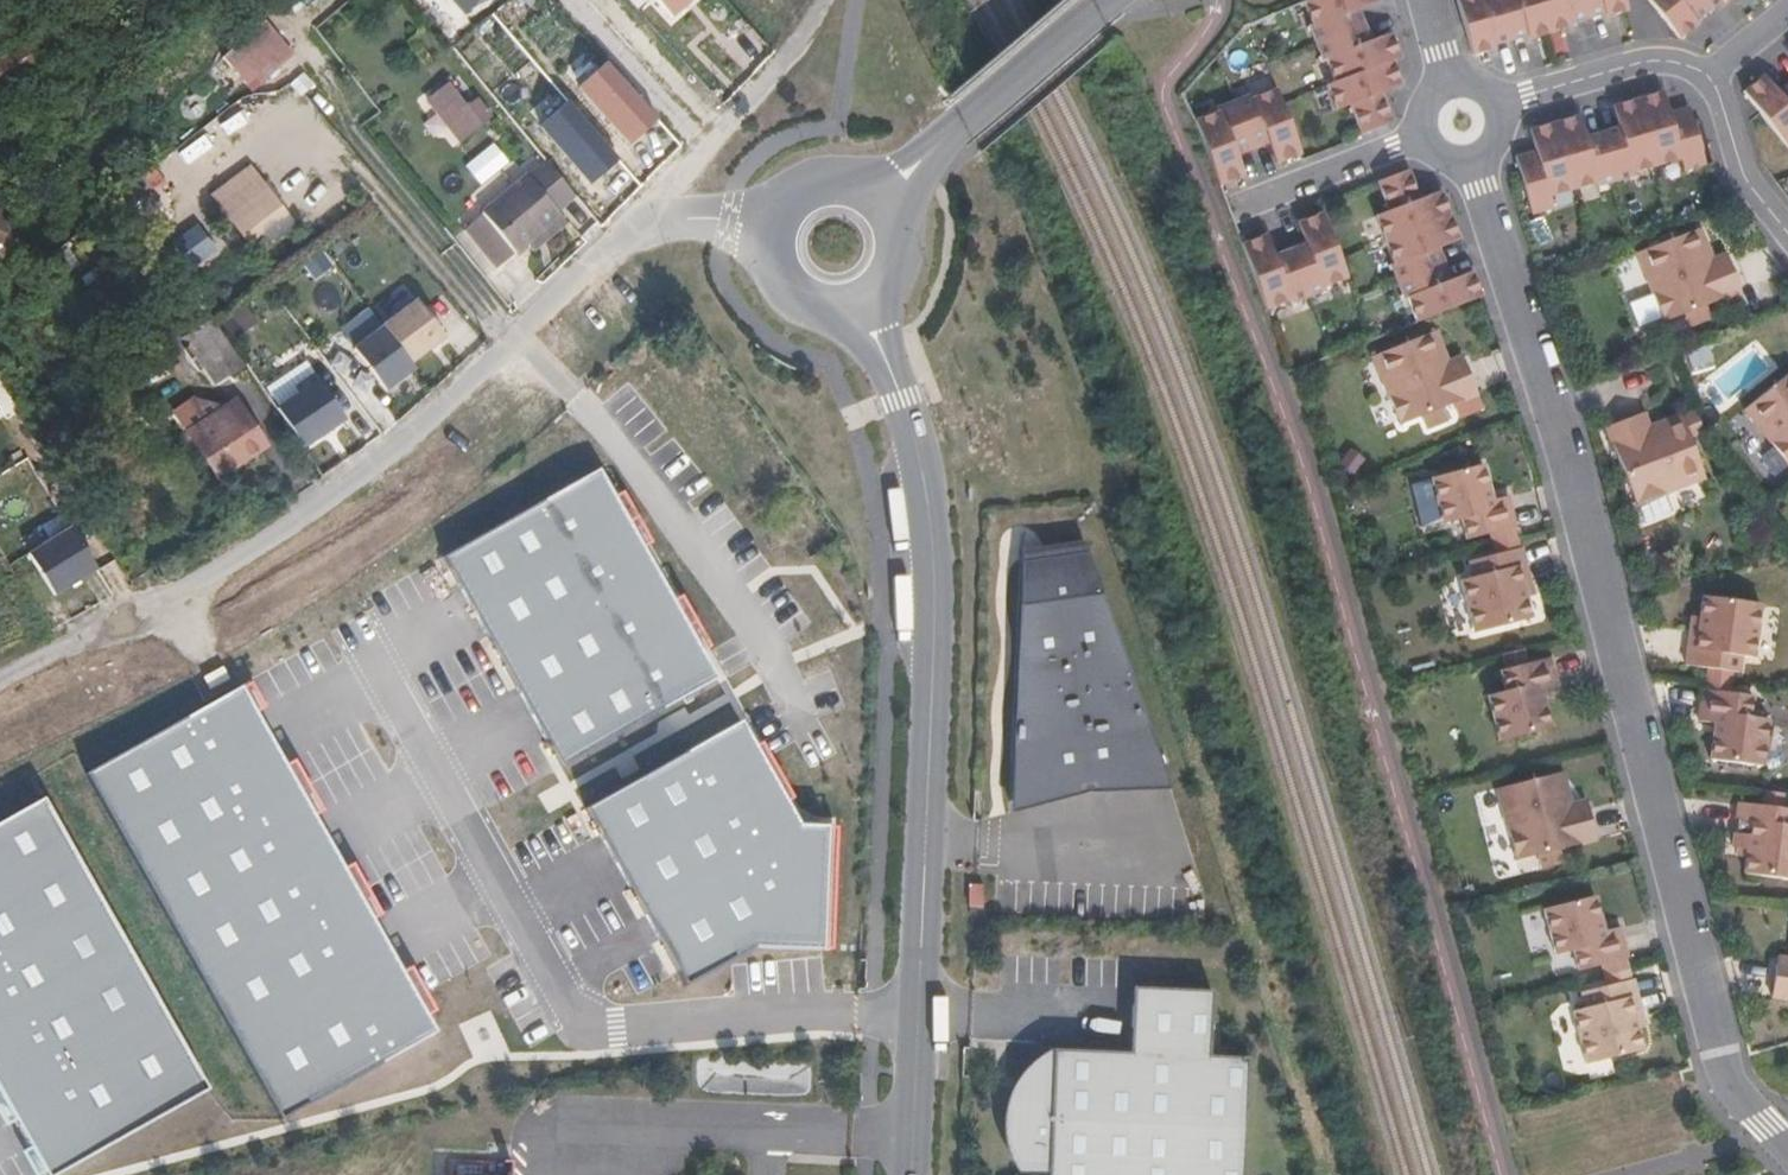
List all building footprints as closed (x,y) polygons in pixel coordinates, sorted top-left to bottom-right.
[(673,17),(694,0),(659,0),(673,17)] [(1364,11),(1385,3),(1384,0),(1318,0),(1308,4),(1317,27),(1313,29),(1327,65),(1330,64),(1338,81),(1329,85),(1339,110),(1352,105),(1364,135),(1397,122),(1386,94),(1406,86),(1398,63),(1406,59),(1397,34),(1375,43),(1364,11)] [(1614,0),(1452,0),(1446,2),(1461,55),(1464,60),(1485,54),(1484,50),(1517,40),(1518,43),(1562,31),(1561,27),(1594,17),(1595,20),(1618,13),(1614,0)] [(1670,42),(1690,27),(1687,23),(1715,2),(1718,4),(1723,0),(1637,0),(1670,42)] [(266,48),(278,37),(261,18),(220,53),(238,74),(247,67),(252,72),(271,55),(266,48)] [(36,62),(21,38),(9,46),(24,70),(36,62)] [(9,46),(0,51),(0,86),(24,70),(9,46)] [(607,57),(578,85),(629,138),(658,111),(607,57)] [(1772,96),(1759,78),(1737,96),(1779,148),(1787,140),(1787,84),(1772,96)] [(444,79),(425,95),(461,139),(492,113),(476,94),(465,104),(444,79)] [(1219,190),(1241,181),(1245,180),(1241,169),(1237,159),(1270,146),(1274,157),(1278,167),(1303,157),(1278,94),(1254,103),(1252,99),(1217,114),(1218,117),(1194,126),(1219,190)] [(1521,129),(1527,151),(1506,157),(1523,216),(1544,211),(1541,198),(1588,185),(1589,189),(1625,178),(1624,175),(1673,162),(1676,174),(1697,169),(1681,110),(1661,115),(1655,94),(1605,107),(1612,129),(1578,137),(1571,116),(1521,129)] [(567,97),(539,122),(593,182),(621,157),(567,97)] [(525,170),(559,209),(575,195),(541,156),(525,170)] [(517,161),(473,200),(483,210),(518,250),(529,262),(572,223),(559,209),(525,170),(517,161)] [(1448,191),(1426,198),(1414,170),(1381,183),(1394,212),(1381,218),(1399,264),(1395,266),(1409,301),(1413,299),(1422,322),(1489,296),(1479,271),(1458,280),(1445,248),(1467,239),(1448,191)] [(239,197),(224,208),(240,234),(276,207),(259,182),(255,185),(248,175),(232,187),(239,197)] [(518,250),(483,210),(463,227),(499,268),(518,250)] [(1351,280),(1324,215),(1299,225),(1305,240),(1308,246),(1274,259),(1271,251),(1266,237),(1241,247),(1267,312),(1291,303),(1293,306),(1328,293),(1326,290),(1351,280)] [(196,224),(173,240),(193,267),(215,251),(196,224)] [(1267,238),(1273,255),(1301,245),(1295,228),(1267,238)] [(1732,294),(1717,256),(1703,262),(1690,230),(1629,254),(1637,280),(1655,323),(1676,316),(1682,329),(1701,322),(1696,308),(1732,294)] [(443,294),(423,307),(444,339),(464,326),(443,294)] [(413,297),(381,319),(410,359),(442,337),(413,297)] [(207,318),(182,334),(213,382),(238,365),(207,318)] [(381,319),(352,340),(387,390),(417,369),(410,359),(381,319)] [(1468,357),(1454,363),(1440,332),(1376,357),(1405,426),(1427,417),(1432,431),(1452,423),(1446,410),(1483,394),(1468,357)] [(1737,411),(1783,470),(1787,466),(1787,371),(1737,411)] [(321,380),(280,406),(305,444),(345,418),(321,380)] [(235,395),(187,428),(215,471),(263,439),(235,395)] [(1672,417),(1641,429),(1635,414),(1597,430),(1628,507),(1696,478),(1680,438),(1695,433),(1685,407),(1670,414),(1672,417)] [(597,465),(445,552),(562,757),(715,671),(597,465)] [(1507,532),(1499,501),(1483,505),(1474,470),(1421,483),(1433,529),(1452,524),(1457,544),(1481,538),(1484,549),(1508,543),(1505,532),(1507,532)] [(71,525),(32,550),(57,592),(97,567),(71,525)] [(1523,624),(1518,603),(1525,601),(1513,553),(1511,553),(1508,543),(1484,549),(1486,559),(1458,567),(1463,583),(1451,586),(1465,639),(1523,624)] [(1071,570),(1004,579),(994,779),(992,818),(1146,797),(1071,570)] [(1746,661),(1753,608),(1695,601),(1692,621),(1684,620),(1679,669),(1701,672),(1699,682),(1723,685),(1725,675),(1732,675),(1733,659),(1746,661)] [(1544,733),(1534,697),(1550,693),(1542,662),(1518,669),(1514,654),(1494,660),(1498,675),(1492,677),(1497,696),(1478,702),(1491,748),(1544,733)] [(236,681),(85,767),(283,1111),(433,1024),(236,681)] [(1754,769),(1761,722),(1743,720),(1746,699),(1721,696),(1723,685),(1699,682),(1698,693),(1696,693),(1692,724),(1707,726),(1704,763),(1754,769)] [(756,945),(826,948),(832,825),(804,823),(744,720),(589,808),(688,981),(756,945)] [(1590,844),(1579,805),(1563,809),(1555,777),(1486,796),(1506,867),(1529,860),(1533,874),(1554,869),(1550,855),(1590,844)] [(0,817),(0,1089),(47,1173),(204,1087),(41,794),(0,817)] [(1782,827),(1784,812),(1775,811),(1777,796),(1757,794),(1754,809),(1733,805),(1727,851),(1732,851),(1731,859),(1741,861),(1739,877),(1787,883),(1787,828),(1782,827)] [(976,890),(963,890),(962,914),(976,914),(976,890)] [(1620,963),(1611,933),(1595,937),(1586,901),(1535,915),(1547,960),(1565,955),(1571,976),(1595,970),(1598,980),(1620,974),(1617,964),(1620,963)] [(1787,962),(1771,959),(1766,999),(1787,1002),(1787,952),(1787,962)] [(1638,1031),(1634,1017),(1625,984),(1623,985),(1620,974),(1598,980),(1601,991),(1574,998),(1578,1013),(1566,1016),(1580,1069),(1636,1054),(1631,1033),(1638,1031)] [(1219,1069),(1180,1068),(1182,1002),(1105,999),(1103,1064),(1026,1061),(1025,1075),(1009,1074),(998,1091),(987,1108),(999,1114),(996,1174),(1215,1174),(1219,1069)]
